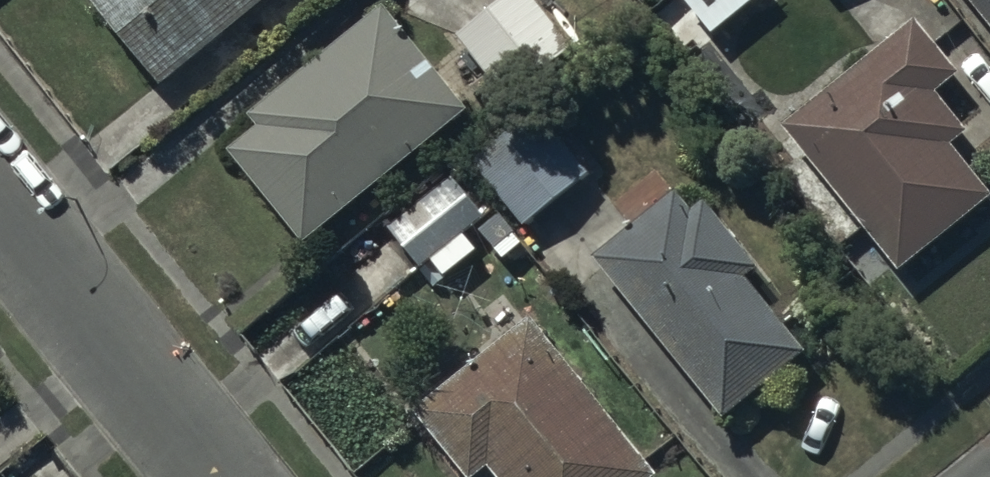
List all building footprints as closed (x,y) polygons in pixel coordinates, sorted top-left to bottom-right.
[(161,81),(260,0),(95,0),(161,81)] [(539,0),(494,0),(456,30),(505,94),(572,43),(539,0)] [(989,19),(989,0),(975,0),(989,19)] [(230,147),(305,240),(469,107),(384,3),(251,112),(260,123),(230,147)] [(915,16),(781,124),(898,269),(989,195),(989,190),(950,140),(965,128),(934,90),(959,71),(915,16)] [(539,107),(472,161),(524,225),(591,171),(539,107)] [(454,172),(450,175),(388,223),(420,265),(486,214),(454,172)] [(676,188),(594,251),(723,419),(810,353),(749,274),(760,266),(706,196),(691,208),(676,188)] [(488,465),(498,476),(649,476),(658,470),(529,315),(414,411),(469,476),(474,476),(488,465)]
